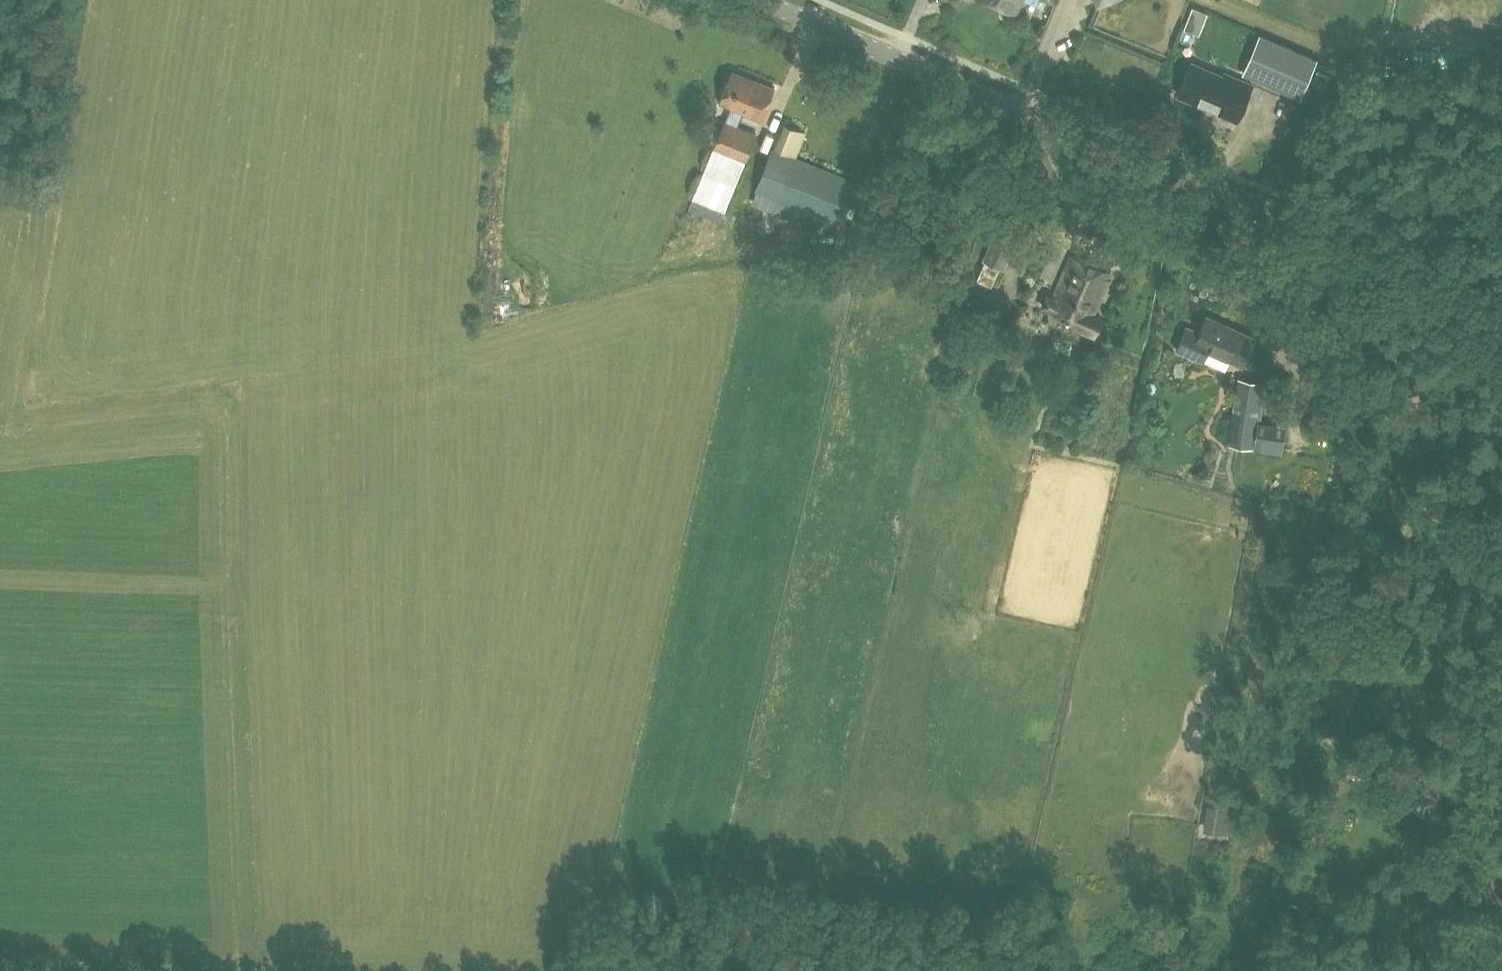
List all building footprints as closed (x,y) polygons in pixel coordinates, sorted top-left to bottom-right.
[(1017,14),(1022,0),(985,0),(1017,14)] [(1241,76),(1299,101),(1317,62),(1258,37),(1241,76)] [(1178,95),(1238,120),(1253,84),(1225,72),(1224,75),(1192,61),(1178,95)] [(763,119),(775,88),(732,71),(720,102),(763,119)] [(757,134),(724,121),(713,150),(732,159),(729,170),(740,175),(746,164),(757,134)] [(800,152),(806,133),(783,124),(773,150),(798,159),(796,168),(807,172),(812,157),(800,152)] [(824,181),(801,172),(795,185),(781,177),(774,195),(812,211),(815,204),(825,208),(829,200),(819,194),(824,181)] [(1016,234),(997,226),(982,263),(983,263),(976,282),(990,288),(998,269),(1000,270),(1016,234)] [(1094,336),(1101,319),(1092,315),(1110,274),(1070,257),(1052,299),(1046,297),(1041,308),(1079,324),(1078,328),(1094,336)] [(1207,318),(1200,335),(1187,329),(1177,351),(1204,362),(1208,351),(1243,366),(1255,339),(1207,318)] [(1048,340),(1034,333),(1029,346),(1039,352),(1048,340)] [(1235,379),(1226,442),(1253,450),(1266,383),(1235,379)]
